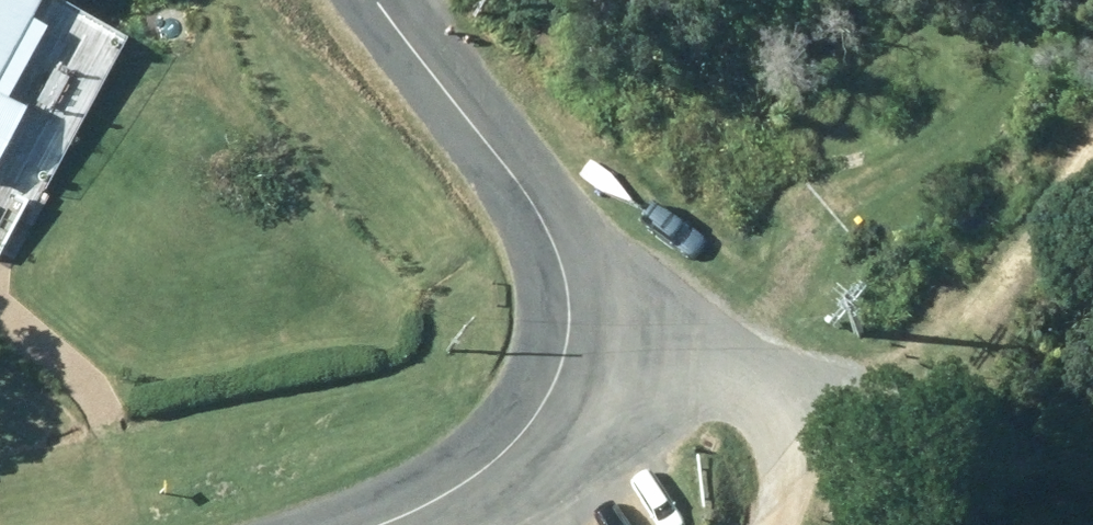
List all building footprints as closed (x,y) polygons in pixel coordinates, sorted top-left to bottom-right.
[(29,106),(12,98),(48,32),(31,22),(41,3),(49,8),(53,0),(0,0),(0,161),(29,106)]
